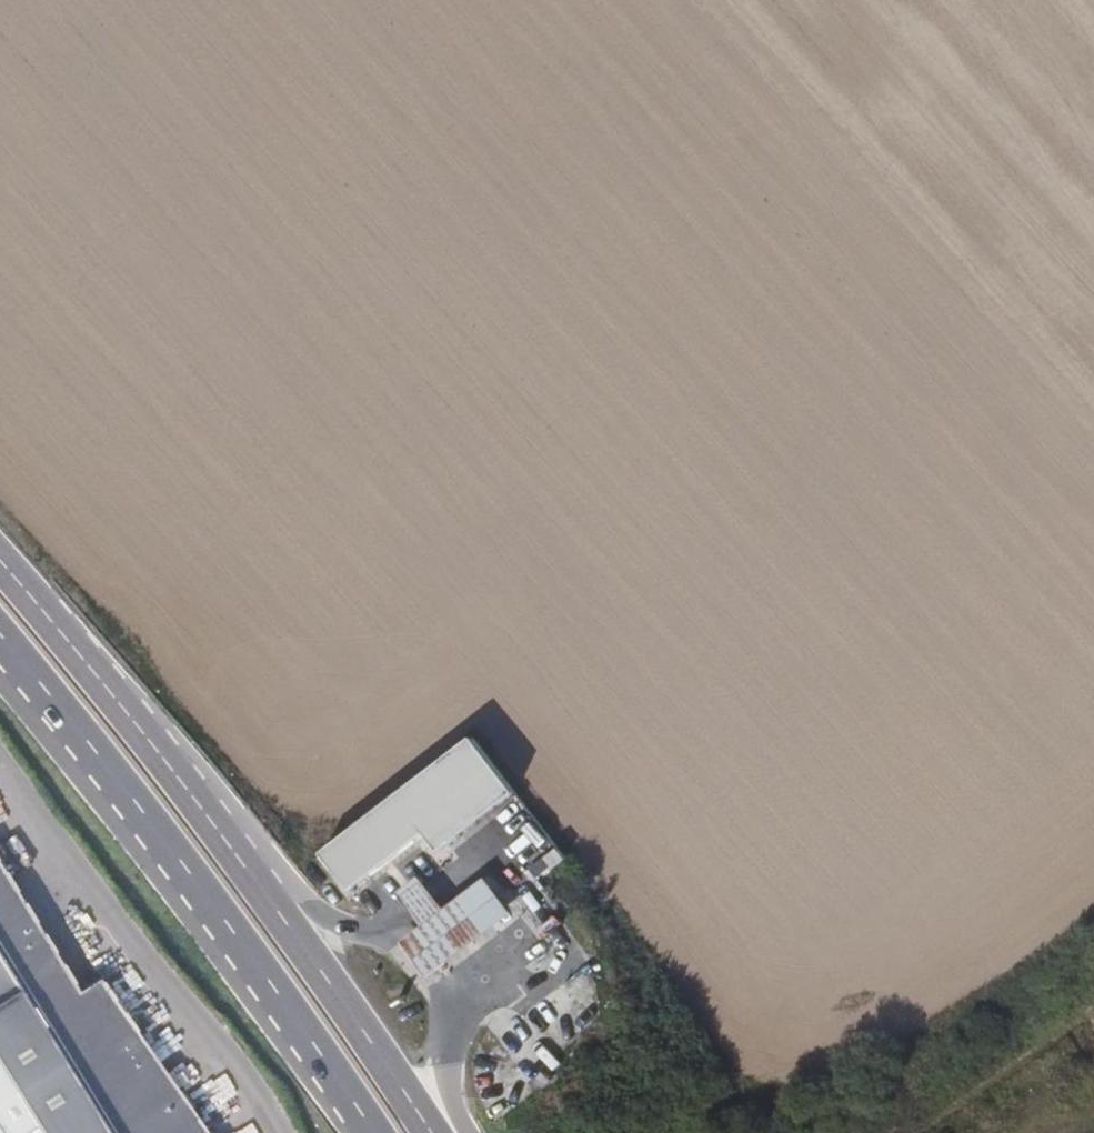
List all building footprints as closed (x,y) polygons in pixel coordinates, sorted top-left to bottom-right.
[(476,739),(325,854),(352,891),(429,834),(443,851),(518,794),(476,739)] [(186,1100),(99,978),(78,992),(0,866),(0,1132),(206,1132),(186,1100)] [(489,879),(406,940),(432,975),(515,914),(489,879)]
